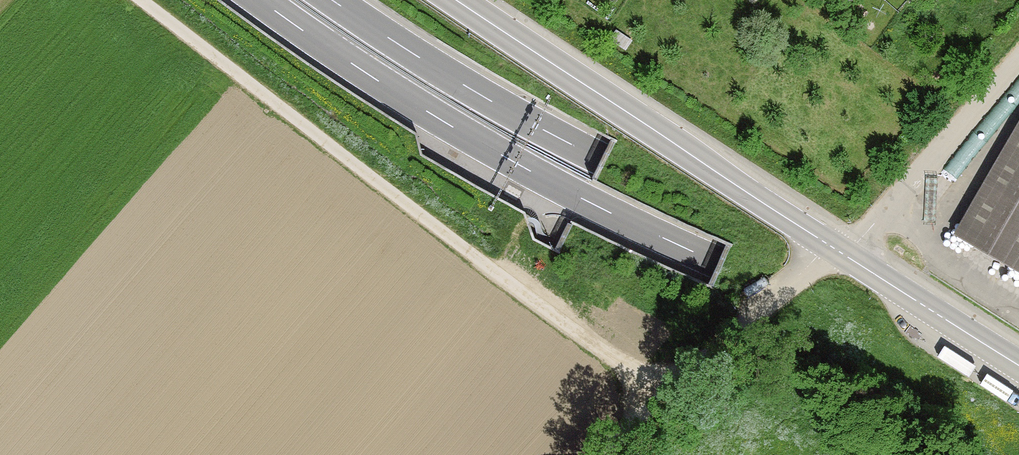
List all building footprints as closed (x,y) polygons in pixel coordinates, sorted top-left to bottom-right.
[(1018,277),(1018,110),(945,233),(1018,277)]
